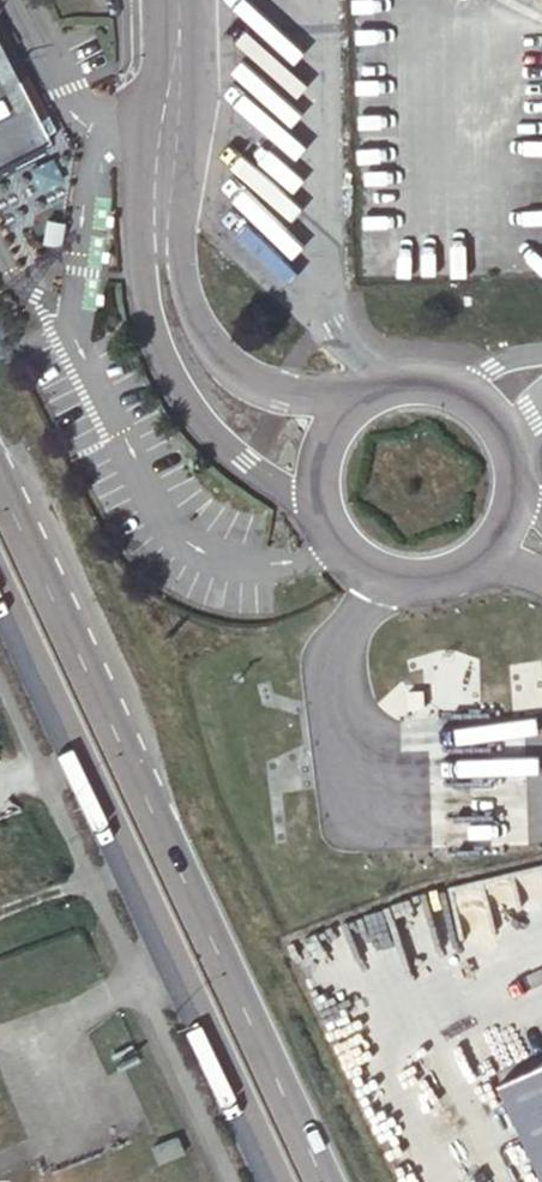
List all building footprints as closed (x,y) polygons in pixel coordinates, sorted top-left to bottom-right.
[(0,44),(0,171),(49,147),(0,44)] [(424,703),(424,687),(408,687),(409,703),(424,703)] [(503,1078),(541,1161),(541,1060),(503,1078)] [(149,1150),(154,1166),(183,1155),(175,1140),(149,1150)]
